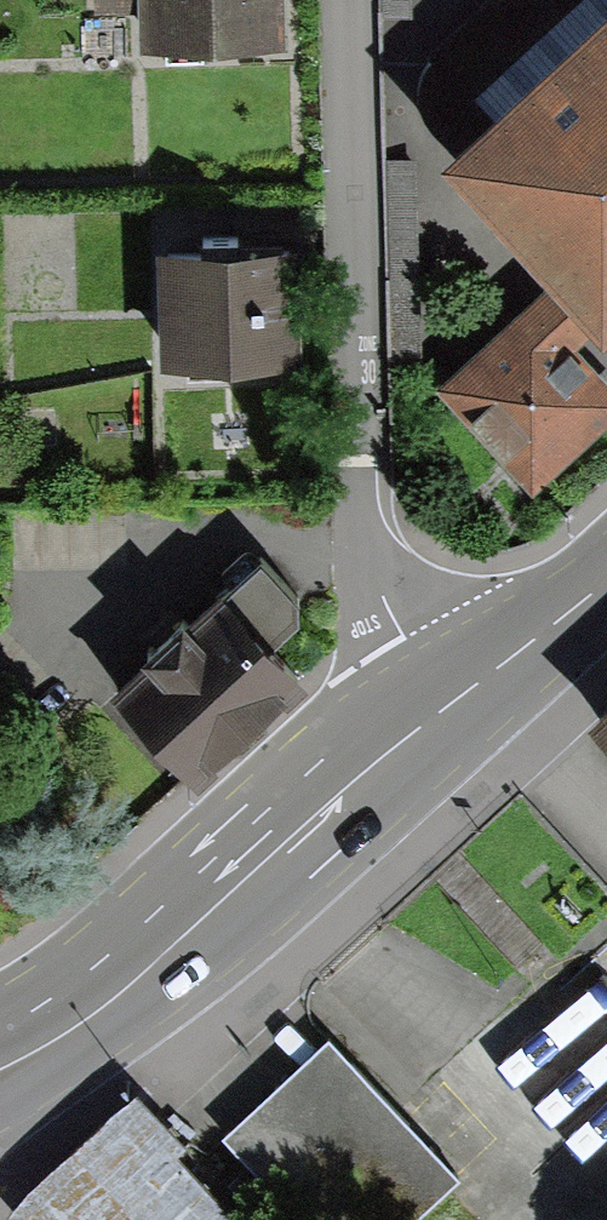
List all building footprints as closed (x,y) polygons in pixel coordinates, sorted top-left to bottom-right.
[(286,44),(286,0),(130,0),(131,45),(286,44)] [(405,21),(404,0),(378,0),(379,22),(405,21)] [(527,496),(606,422),(606,388),(577,354),(592,340),(603,353),(606,349),(606,15),(433,174),(541,292),(432,392),(527,496)] [(158,248),(159,359),(301,358),(300,247),(158,248)] [(117,695),(194,772),(298,671),(244,617),(221,593),(117,695)] [(562,719),(606,767),(606,677),(562,719)] [(405,1125),(328,1042),(222,1140),(296,1219),(302,1219),(405,1125)] [(179,1158),(187,1150),(137,1098),(116,1113),(27,1197),(8,1219),(238,1219),(179,1158)] [(405,1125),(302,1219),(419,1219),(460,1183),(405,1125)]
